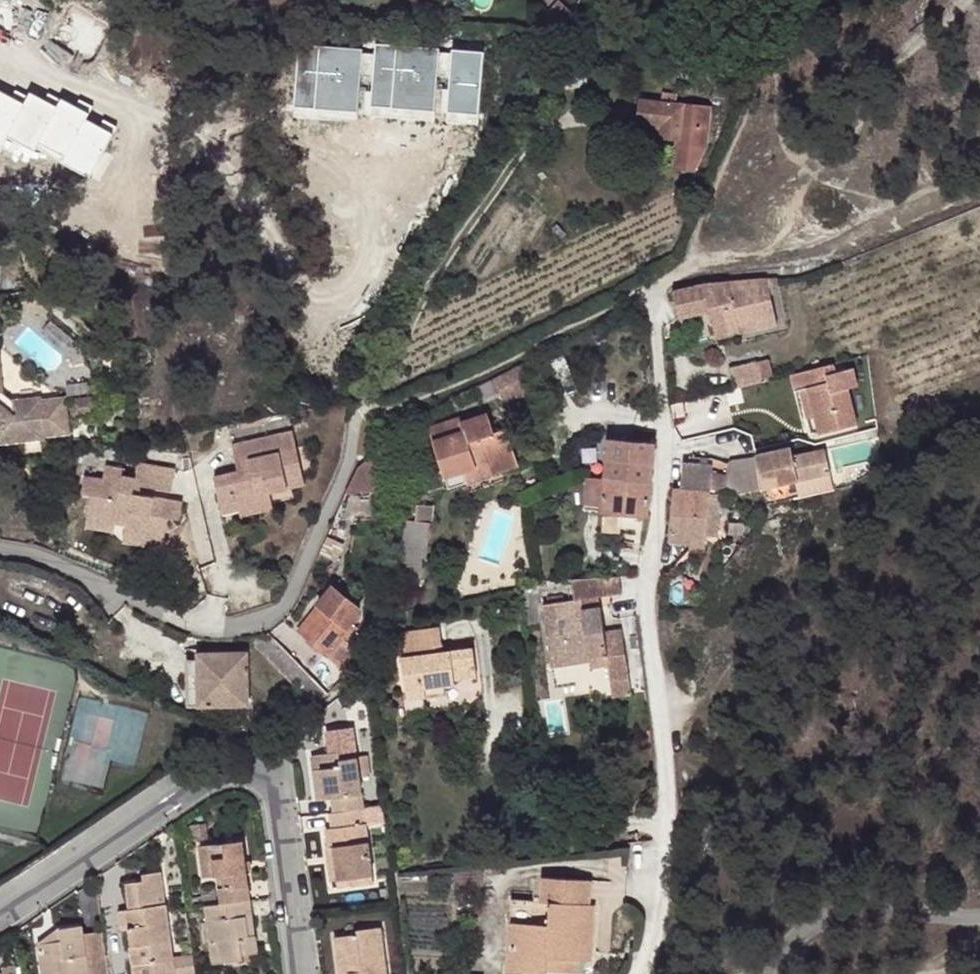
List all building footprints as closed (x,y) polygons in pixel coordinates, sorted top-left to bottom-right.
[(568,26),(575,14),(560,1),(541,23),(568,26)] [(684,50),(666,48),(665,59),(682,61),(684,50)] [(661,101),(640,99),(637,133),(676,138),(674,166),(692,169),(703,145),(707,107),(673,104),(673,93),(663,91),(661,101)] [(702,283),(673,290),(679,317),(710,310),(716,336),(776,320),(767,283),(777,282),(777,277),(746,282),(726,281),(702,283)] [(767,359),(757,362),(761,378),(772,375),(769,361),(767,359)] [(731,369),(736,388),(741,386),(761,382),(761,378),(757,362),(731,369)] [(520,364),(491,380),(501,400),(511,399),(525,396),(529,395),(532,390),(531,386),(529,383),(520,364)] [(857,425),(856,424),(847,388),(855,385),(852,368),(835,372),(833,364),(791,374),(796,390),(800,389),(807,387),(815,418),(819,434),(857,425)] [(0,444),(26,441),(45,439),(45,437),(69,434),(65,399),(41,402),(41,399),(13,402),(2,394),(0,372),(0,440),(0,444)] [(807,387),(800,389),(808,418),(815,418),(807,387)] [(96,398),(71,401),(73,418),(98,416),(96,398)] [(487,414),(472,419),(474,427),(490,422),(487,414)] [(429,428),(445,478),(488,464),(491,474),(518,465),(506,431),(495,434),(490,422),(474,427),(472,419),(462,422),(460,418),(429,428)] [(292,431),(240,443),(244,462),(249,460),(250,468),(238,470),(214,476),(220,500),(237,496),(239,510),(256,506),(257,512),(273,508),(270,491),(304,484),(292,431)] [(652,483),(655,443),(608,438),(605,459),(604,478),(652,483)] [(244,462),(240,443),(233,444),(238,470),(250,468),(249,460),(244,462)] [(869,443),(856,446),(861,465),(873,463),(869,443)] [(790,449),(757,456),(763,487),(829,473),(824,451),(792,457),(790,449)] [(375,492),(374,456),(358,467),(346,494),(353,495),(355,493),(375,492)] [(708,492),(720,493),(721,486),(710,484),(712,464),(701,463),(684,462),(681,488),(674,487),(674,490),(704,492),(708,492)] [(135,483),(142,485),(170,489),(174,470),(139,463),(136,477),(125,475),(125,469),(107,466),(104,479),(87,476),(84,494),(93,495),(89,517),(115,522),(117,515),(129,517),(127,524),(124,541),(147,545),(149,537),(163,540),(168,518),(178,519),(182,502),(140,495),(134,493),(135,483)] [(488,464),(445,478),(447,483),(464,478),(466,483),(491,474),(488,464)] [(600,511),(604,478),(596,477),(588,476),(585,509),(600,511)] [(649,516),(652,483),(604,478),(600,511),(649,516)] [(140,495),(142,485),(135,483),(134,493),(140,495)] [(702,552),(705,534),(708,492),(704,492),(674,490),(669,540),(689,544),(689,551),(702,552)] [(716,535),(720,493),(708,492),(705,534),(716,535)] [(237,496),(220,500),(223,513),(239,510),(237,496)] [(416,505),(415,519),(419,520),(430,521),(431,506),(416,505)] [(241,515),(257,512),(256,506),(239,510),(241,515)] [(117,515),(115,522),(127,524),(129,517),(117,515)] [(115,522),(89,517),(87,525),(113,530),(115,522)] [(419,520),(415,519),(404,519),(398,583),(412,585),(412,583),(419,520)] [(430,521),(419,520),(412,583),(424,584),(427,560),(430,521)] [(162,547),(163,540),(149,537),(147,545),(162,547)] [(619,577),(571,580),(575,600),(582,599),(598,597),(622,593),(619,577)] [(332,652),(345,635),(353,629),(356,626),(352,622),(361,609),(333,586),(320,604),(323,607),(304,633),(330,654),(332,652)] [(598,597),(582,599),(584,610),(600,607),(598,597)] [(584,610),(582,599),(575,600),(543,606),(552,666),(589,660),(589,657),(605,654),(607,665),(610,681),(629,677),(621,630),(605,633),(600,607),(584,610)] [(435,646),(442,645),(439,627),(401,632),(405,657),(402,657),(408,699),(427,697),(426,689),(447,686),(456,684),(456,680),(476,678),(473,648),(442,651),(436,653),(435,646)] [(357,645),(345,635),(332,652),(344,661),(357,645)] [(199,654),(199,660),(199,705),(246,704),(246,654),(199,654)] [(589,657),(589,660),(590,667),(607,665),(605,654),(589,657)] [(199,705),(199,660),(189,661),(189,705),(199,705)] [(317,705),(330,692),(321,684),(308,697),(317,705)] [(426,689),(427,697),(427,700),(448,697),(447,686),(426,689)] [(331,798),(334,812),(341,812),(359,809),(364,809),(359,778),(369,777),(367,755),(342,759),(340,751),(319,754),(325,798),(331,798)] [(325,798),(319,754),(311,755),(317,799),(325,798)] [(334,812),(329,813),(332,828),(326,829),(329,847),(334,846),(338,880),(351,878),(373,875),(366,823),(362,823),(359,809),(341,812),(334,812)] [(248,901),(250,901),(241,841),(207,845),(212,877),(216,877),(220,905),(248,901)] [(212,877),(207,845),(199,846),(204,878),(212,877)] [(334,846),(329,847),(327,847),(330,881),(338,880),(334,846)] [(123,884),(126,910),(165,904),(160,872),(139,875),(140,881),(123,884)] [(373,882),(373,875),(351,878),(353,885),(373,882)] [(541,901),(550,901),(548,924),(510,923),(507,972),(535,973),(546,973),(547,958),(571,960),(591,961),(595,905),(589,904),(591,880),(542,877),(541,901)] [(550,901),(541,901),(512,899),(510,923),(548,924),(550,901)] [(212,906),(206,906),(213,965),(243,961),(243,956),(257,954),(254,935),(250,936),(249,928),(253,928),(248,901),(220,905),(212,906)] [(126,910),(130,930),(136,973),(167,973),(175,973),(173,957),(170,934),(165,904),(126,910)] [(130,930),(126,910),(120,911),(122,930),(130,930)] [(60,929),(62,942),(39,946),(43,973),(89,973),(83,926),(60,929)] [(379,928),(357,930),(358,934),(334,937),(338,959),(340,973),(345,973),(350,973),(386,973),(379,928)] [(62,942),(60,929),(58,929),(39,943),(39,946),(62,942)] [(173,957),(175,973),(195,973),(196,973),(194,955),(173,957)] [(571,960),(547,958),(546,973),(570,973),(571,960)] [(2,973),(16,973),(15,966),(2,968),(2,973)]
